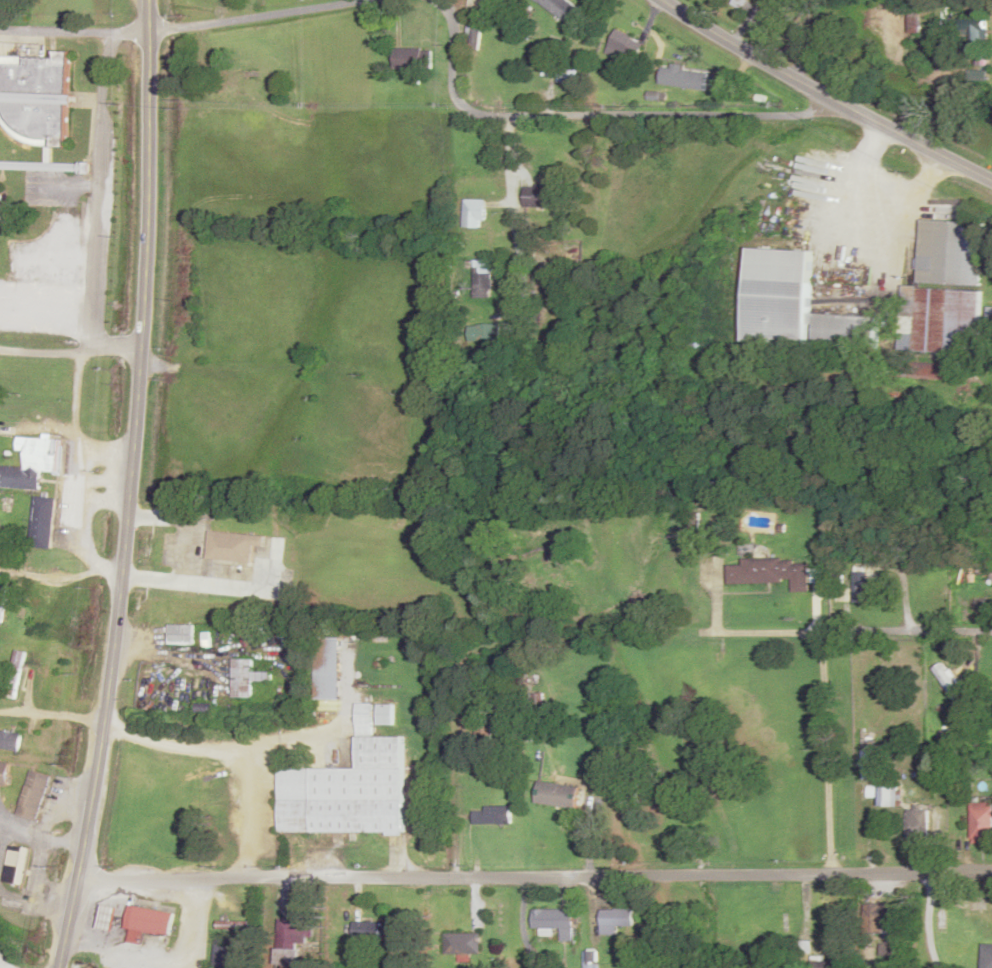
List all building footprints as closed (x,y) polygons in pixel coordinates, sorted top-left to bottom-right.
[(567,0),(531,0),(574,25),(583,9),(567,0)] [(746,0),(733,0),(731,4),(741,9),(746,0)] [(481,11),(469,11),(469,50),(481,50),(481,11)] [(988,49),(987,20),(943,21),(944,41),(970,40),(971,50),(988,49)] [(632,68),(645,46),(619,30),(605,52),(632,68)] [(429,50),(393,50),(393,70),(429,70),(429,50)] [(4,109),(3,143),(45,144),(45,148),(66,148),(69,58),(0,56),(0,109),(4,109)] [(659,86),(707,92),(709,74),(661,68),(659,86)] [(544,75),(560,79),(562,72),(545,69),(544,75)] [(524,208),(566,208),(566,184),(524,184),(524,208)] [(484,220),(484,201),(464,201),(464,220),(484,220)] [(982,222),(920,221),(919,284),(981,286),(982,222)] [(744,342),(810,345),(810,347),(877,350),(879,317),(809,313),(812,251),(749,248),(744,342)] [(980,291),(903,288),(902,311),(915,311),(913,352),(977,354),(980,291)] [(499,324),(467,324),(467,342),(499,342),(499,324)] [(900,379),(947,379),(947,364),(900,364),(900,379)] [(41,472),(61,473),(63,439),(52,439),(52,438),(18,436),(17,451),(26,451),(25,468),(1,467),(0,486),(0,487),(40,490),(41,472)] [(30,547),(52,549),(57,499),(35,497),(30,547)] [(264,547),(265,537),(210,531),(207,560),(252,565),(254,546),(264,547)] [(808,561),(742,561),(742,566),(728,566),(728,584),(791,584),(791,592),(808,592),(808,561)] [(891,604),(891,574),(854,574),(854,604),(891,604)] [(193,645),(193,626),(168,626),(168,645),(193,645)] [(316,638),(316,676),(341,676),(341,638),(316,638)] [(13,699),(26,653),(16,651),(4,696),(13,699)] [(253,660),(233,660),(233,699),(253,699),(253,681),(271,681),(271,672),(253,672),(253,660)] [(932,669),(959,708),(967,702),(950,676),(941,663),(932,669)] [(377,724),(393,724),(393,706),(377,706),(377,724)] [(19,751),(21,733),(0,731),(0,750),(19,751)] [(403,737),(356,737),(356,769),(278,769),(277,832),(402,833),(403,737)] [(872,767),(872,751),(861,751),(861,767),(872,767)] [(16,816),(37,821),(49,776),(28,771),(16,816)] [(536,805),(577,810),(581,788),(539,782),(536,805)] [(897,787),(867,787),(867,798),(878,798),(878,807),(897,807),(897,787)] [(972,804),(972,844),(991,844),(991,804),(972,804)] [(472,825),(511,825),(511,808),(472,808),(472,825)] [(929,810),(908,810),(908,844),(929,844),(929,810)] [(3,882),(23,886),(30,850),(10,846),(3,882)] [(899,935),(900,905),(872,904),(871,933),(880,934),(879,955),(892,955),(893,935),(899,935)] [(119,909),(105,905),(99,928),(113,931),(119,909)] [(142,944),(144,933),(169,937),(173,913),(130,905),(125,930),(130,931),(128,942),(142,944)] [(572,941),(573,911),(533,910),(532,929),(539,929),(539,940),(572,941)] [(633,927),(633,910),(601,910),(601,935),(617,935),(617,927),(633,927)] [(280,946),(310,946),(310,920),(280,920),(280,946)] [(398,923),(351,923),(351,941),(398,941),(398,923)] [(445,935),(445,955),(480,955),(480,935),(445,935)] [(239,942),(214,941),(213,967),(238,967),(239,942)] [(981,947),(980,967),(991,967),(991,947),(981,947)] [(275,948),(275,967),(297,967),(297,948),(275,948)] [(597,951),(585,951),(585,967),(597,967),(597,951)]
